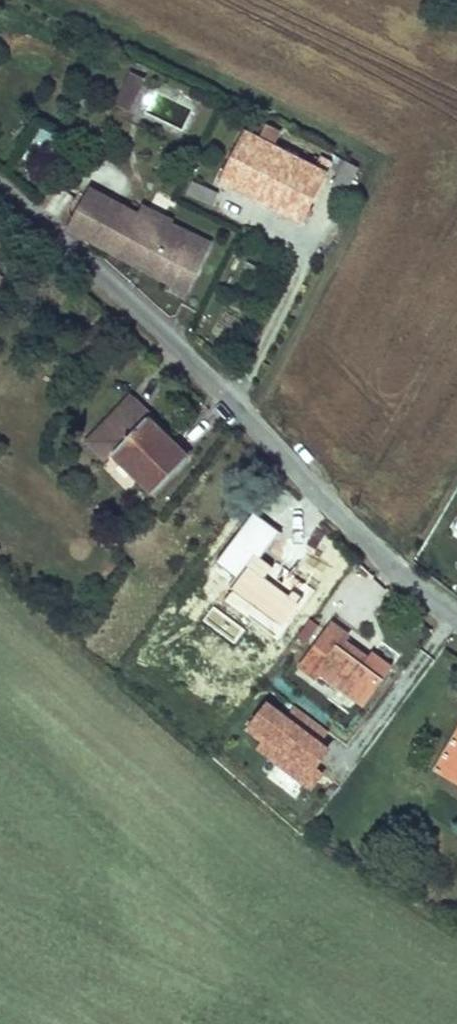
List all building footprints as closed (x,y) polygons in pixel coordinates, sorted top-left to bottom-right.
[(146,66),(132,59),(115,93),(130,100),(146,66)] [(42,170),(58,131),(37,123),(21,162),(42,170)] [(221,179),(306,221),(333,166),(340,169),(334,181),(349,188),(362,163),(339,152),(335,160),(323,154),(318,164),(270,141),(276,130),(263,123),(257,136),(245,130),(221,179)] [(68,227),(191,291),(215,244),(154,212),(160,199),(136,186),(132,194),(117,186),(96,175),(68,227)] [(202,180),(195,193),(223,207),(230,194),(202,180)] [(112,453),(154,490),(183,459),(140,420),(145,415),(123,395),(81,442),(104,462),(112,453)] [(188,453),(145,415),(140,420),(183,459),(188,453)] [(381,677),(338,644),(317,671),(360,704),(381,677)] [(318,722),(286,697),(276,710),(266,702),(246,727),(262,739),(258,745),(310,785),(320,772),(313,766),(327,748),(309,734),(318,722)] [(441,770),(456,779),(456,742),(441,770)] [(273,765),(266,777),(296,795),(303,783),(273,765)]
